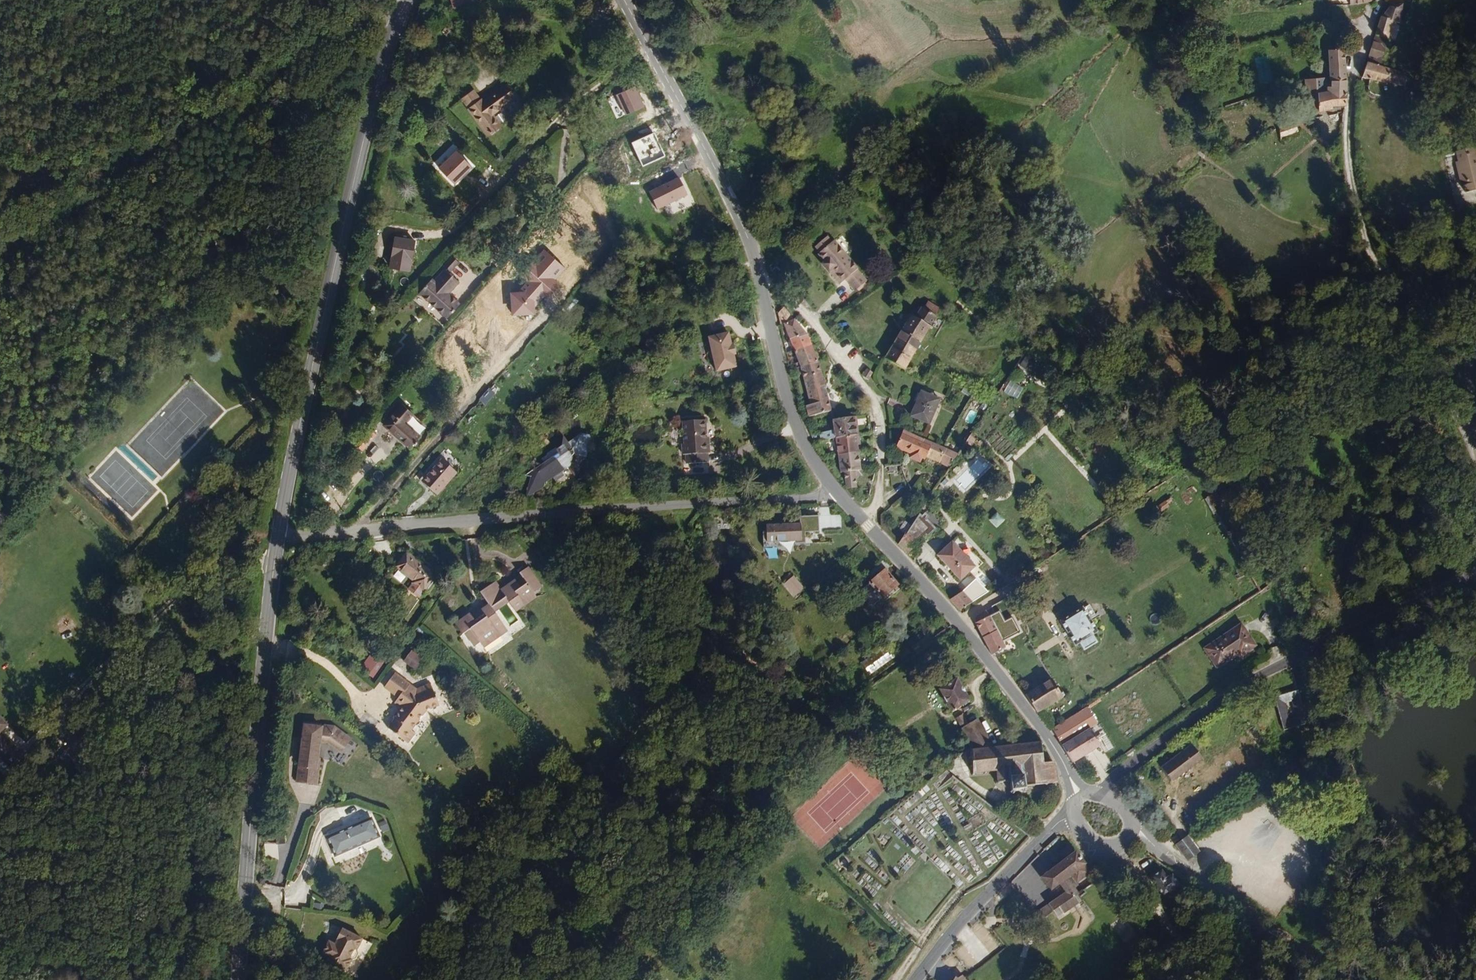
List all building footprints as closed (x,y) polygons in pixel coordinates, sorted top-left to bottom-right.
[(468,6),(466,0),(450,0),(454,10),(468,6)] [(1404,21),(1407,8),(1393,6),(1385,17),(1381,17),(1377,33),(1391,36),(1395,20),(1404,21)] [(1384,60),(1391,36),(1377,33),(1370,58),(1384,60)] [(1344,106),(1346,72),(1347,48),(1331,48),(1329,90),(1314,90),(1314,109),(1329,107),(1329,110),(1336,109),(1335,106),(1344,106)] [(1383,68),(1384,60),(1370,58),(1368,65),(1383,68)] [(1389,83),(1392,70),(1383,68),(1368,65),(1363,78),(1389,83)] [(1415,87),(1418,75),(1392,70),(1389,83),(1415,87)] [(645,106),(637,87),(618,95),(626,114),(645,106)] [(470,90),(459,98),(487,135),(497,128),(491,120),(498,114),(496,112),(512,101),(503,88),(481,105),(470,90)] [(1294,123),(1281,129),(1285,136),(1297,131),(1294,123)] [(664,157),(654,135),(632,144),(642,167),(664,157)] [(1459,153),(1461,162),(1464,162),(1465,167),(1461,168),(1464,182),(1467,181),(1469,190),(1475,188),(1475,149),(1459,153)] [(472,167),(457,151),(439,166),(454,183),(472,167)] [(687,195),(678,178),(648,192),(657,210),(687,195)] [(409,263),(415,244),(395,238),(389,257),(409,263)] [(857,271),(831,242),(830,243),(825,238),(813,248),(823,262),(821,264),(828,272),(829,270),(841,287),(851,276),(856,272),(857,271)] [(568,268),(543,247),(522,271),(529,278),(520,289),(520,292),(511,292),(511,315),(536,314),(536,310),(553,291),(550,289),(568,268)] [(461,259),(454,254),(453,256),(452,255),(451,257),(457,262),(458,263),(461,259)] [(407,272),(409,263),(389,257),(387,267),(407,272)] [(457,262),(451,257),(448,261),(454,267),(457,262)] [(454,267),(448,261),(447,261),(444,264),(446,266),(451,270),(454,267)] [(461,300),(450,291),(461,278),(451,270),(446,266),(435,279),(433,277),(421,291),(448,314),(461,300)] [(860,277),(856,272),(851,276),(855,281),(860,277)] [(848,287),(855,281),(851,276),(841,287),(843,290),(848,287)] [(866,286),(860,277),(855,281),(862,290),(866,286)] [(862,290),(855,281),(848,287),(855,295),(862,290)] [(794,314),(792,304),(784,304),(786,315),(794,314)] [(805,336),(794,314),(786,315),(782,316),(788,340),(805,336)] [(914,354),(931,330),(916,321),(908,333),(903,331),(895,342),(914,354)] [(728,334),(707,339),(710,349),(708,353),(709,359),(713,361),(715,372),(735,368),(732,356),(734,355),(732,346),(730,346),(728,334)] [(812,348),(805,336),(788,340),(791,353),(812,348)] [(903,372),(914,354),(895,342),(884,360),(903,372)] [(816,364),(812,348),(791,353),(795,369),(816,364)] [(1020,366),(1032,374),(1040,363),(1028,355),(1020,366)] [(819,374),(816,364),(795,369),(797,379),(819,374)] [(862,376),(870,380),(874,371),(866,368),(862,376)] [(828,410),(819,374),(797,379),(803,402),(800,403),(803,413),(806,412),(807,416),(828,410)] [(1018,400),(1024,387),(1010,380),(1004,393),(1018,400)] [(488,404),(495,392),(488,388),(482,401),(488,404)] [(943,398),(923,390),(911,416),(932,425),(943,398)] [(406,406),(388,426),(414,449),(427,434),(411,421),(416,414),(406,406)] [(684,457),(684,465),(707,465),(707,454),(705,455),(704,444),(707,444),(707,420),(684,422),(684,446),(681,446),(681,457),(684,457)] [(852,439),(848,420),(832,424),(834,434),(820,437),(822,446),(836,443),(852,439)] [(956,461),(939,453),(906,437),(899,439),(897,450),(946,474),(956,461)] [(857,456),(852,439),(836,443),(840,461),(857,456)] [(556,461),(531,478),(535,482),(531,492),(541,486),(543,482),(550,478),(552,474),(563,468),(569,477),(572,465),(579,460),(575,454),(578,441),(563,451),(559,444),(557,450),(552,455),(556,461)] [(975,455),(968,446),(963,453),(969,459),(975,455)] [(862,475),(859,464),(857,456),(840,461),(844,479),(848,478),(852,490),(860,488),(857,475),(862,475)] [(439,497),(453,481),(435,467),(423,483),(439,497)] [(1216,491),(1204,498),(1211,510),(1223,502),(1216,491)] [(1162,510),(1175,504),(1172,498),(1159,504),(1162,510)] [(776,531),(765,531),(766,558),(778,558),(778,551),(793,550),(793,543),(814,542),(813,537),(824,537),(823,529),(840,528),(840,521),(831,521),(831,507),(819,507),(819,515),(801,516),(802,524),(786,525),(786,527),(776,527),(776,531)] [(998,528),(1006,519),(998,512),(990,521),(998,528)] [(948,537),(938,525),(940,524),(936,519),(933,522),(930,520),(927,525),(922,531),(936,543),(938,545),(948,537)] [(922,531),(927,525),(921,520),(914,530),(919,535),(922,531)] [(936,543),(922,531),(919,535),(913,542),(925,553),(936,543)] [(925,553),(913,542),(907,550),(917,560),(925,553)] [(960,545),(942,561),(951,570),(963,588),(982,572),(960,545)] [(398,551),(387,565),(406,579),(404,581),(415,589),(427,573),(398,551)] [(478,607),(455,626),(464,637),(466,635),(476,647),(481,643),(484,647),(501,634),(496,629),(504,622),(491,607),(504,596),(515,610),(535,593),(532,590),(540,583),(524,564),(516,571),(518,573),(498,588),(492,580),(478,592),(488,603),(481,610),(478,607)] [(891,568),(867,590),(884,608),(908,586),(891,568)] [(800,577),(793,586),(805,596),(813,588),(800,577)] [(982,601),(973,591),(957,604),(966,613),(982,602),(982,601)] [(1092,643),(1088,638),(1094,634),(1081,612),(1057,627),(1071,648),(1076,646),(1079,651),(1092,643)] [(1000,628),(991,615),(977,624),(1001,658),(1014,649),(1004,634),(1000,628)] [(1259,646),(1244,622),(1204,647),(1220,671),(1259,646)] [(1010,630),(1006,623),(1000,628),(1004,634),(1010,630)] [(873,668),(896,651),(892,645),(888,639),(864,655),(873,668)] [(901,648),(897,642),(892,645),(896,651),(901,648)] [(413,649),(404,662),(421,673),(429,661),(413,649)] [(369,654),(360,665),(371,674),(380,663),(369,654)] [(439,700),(432,684),(419,689),(417,692),(405,684),(407,680),(394,670),(384,683),(397,693),(395,696),(402,701),(420,715),(426,706),(439,700)] [(1037,712),(1066,692),(1055,675),(1025,695),(1037,712)] [(419,689),(407,680),(405,684),(417,692),(419,689)] [(964,698),(950,680),(935,691),(948,709),(964,698)] [(828,702),(845,693),(839,685),(824,695),(828,702)] [(1280,732),(1311,726),(1303,689),(1298,690),(1278,695),(1272,697),(1280,732)] [(420,715),(402,701),(393,714),(394,715),(388,724),(397,731),(403,721),(412,727),(420,715)] [(1092,750),(1101,744),(1086,722),(1091,718),(1086,708),(1049,730),(1071,763),(1092,750)] [(987,743),(969,715),(956,724),(970,746),(987,743)] [(408,740),(416,730),(412,727),(403,721),(397,731),(408,740)] [(323,759),(325,742),(333,743),(347,753),(356,741),(339,728),(329,727),(329,728),(322,728),(322,726),(307,725),(306,741),(307,741),(310,741),(309,745),(307,745),(304,785),(323,787),(325,760),(323,759)] [(968,747),(970,778),(996,776),(997,787),(1006,787),(1007,795),(1025,794),(1024,787),(1056,785),(1055,762),(1043,763),(1042,742),(968,747)] [(1193,748),(1160,767),(1163,775),(1169,783),(1202,764),(1193,748)] [(57,775),(73,766),(67,756),(52,766),(57,775)] [(12,778),(0,765),(0,789),(12,778)] [(61,783),(77,773),(73,766),(57,775),(61,783)] [(374,819),(331,839),(338,856),(382,836),(374,819)] [(1199,851),(1187,835),(1174,845),(1186,860),(1199,851)] [(1092,872),(1068,841),(1055,850),(1063,860),(1041,877),(1052,892),(1061,885),(1069,896),(1059,904),(1067,914),(1084,902),(1067,880),(1074,875),(1079,882),(1092,872)] [(907,854),(899,863),(907,870),(915,861),(907,854)] [(673,881),(677,868),(674,864),(665,870),(673,881)] [(675,886),(684,879),(677,868),(673,881),(675,886)] [(1163,895),(1180,883),(1170,874),(1166,876),(1162,871),(1151,878),(1163,895)] [(866,873),(862,879),(878,890),(882,885),(866,873)] [(1123,916),(1111,925),(1126,945),(1138,937),(1123,916)] [(363,948),(368,938),(349,928),(343,939),(344,940),(343,942),(338,943),(336,941),(329,954),(335,957),(333,961),(353,970),(358,959),(362,958),(365,953),(363,948)]
